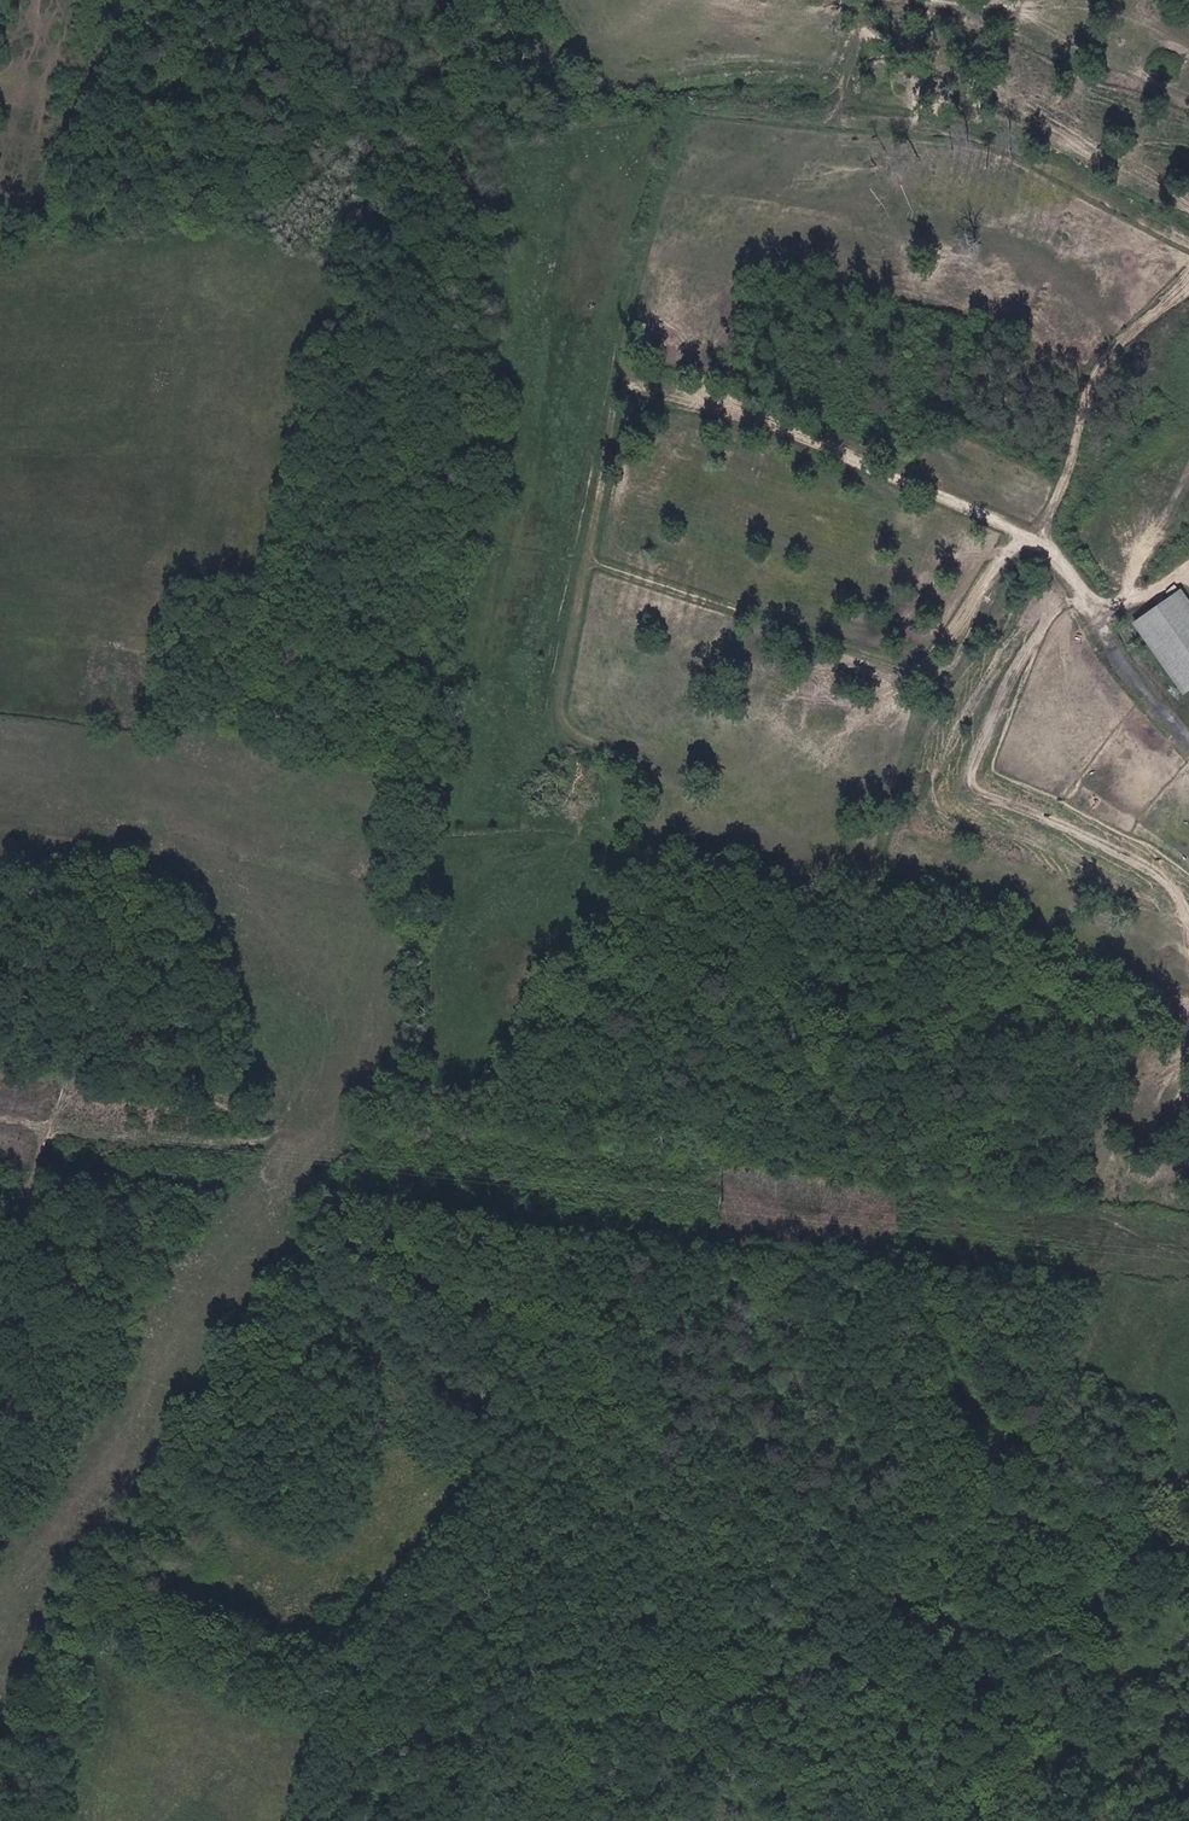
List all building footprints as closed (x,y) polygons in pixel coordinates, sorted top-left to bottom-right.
[(1127,622),(1181,694),(1188,688),(1188,607),(1175,587),(1127,622)]
